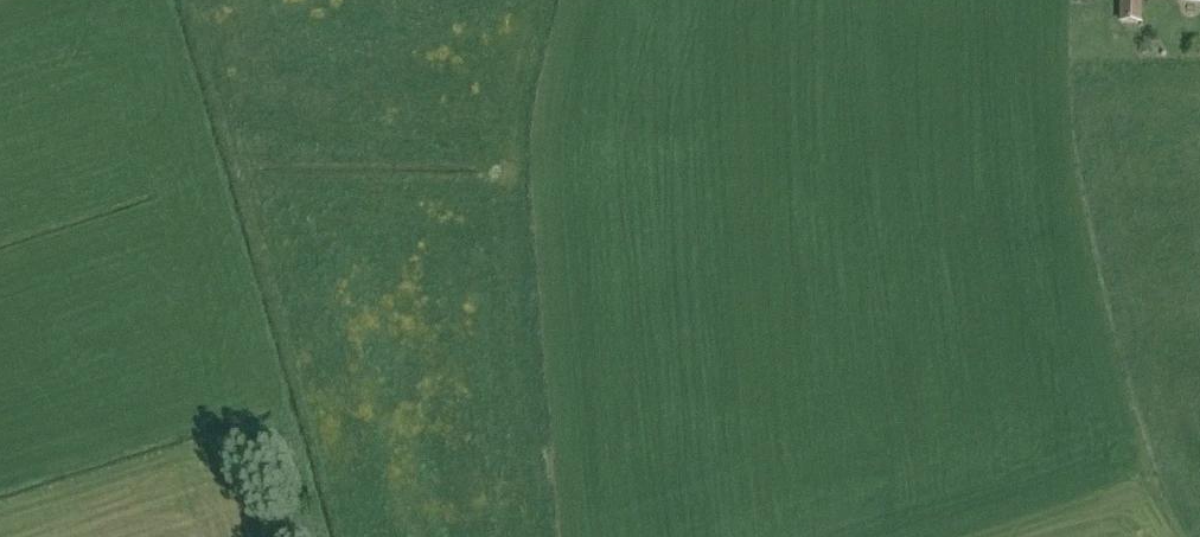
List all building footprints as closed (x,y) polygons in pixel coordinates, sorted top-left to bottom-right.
[(1150,0),(1126,0),(1125,22),(1149,23),(1150,0)]
